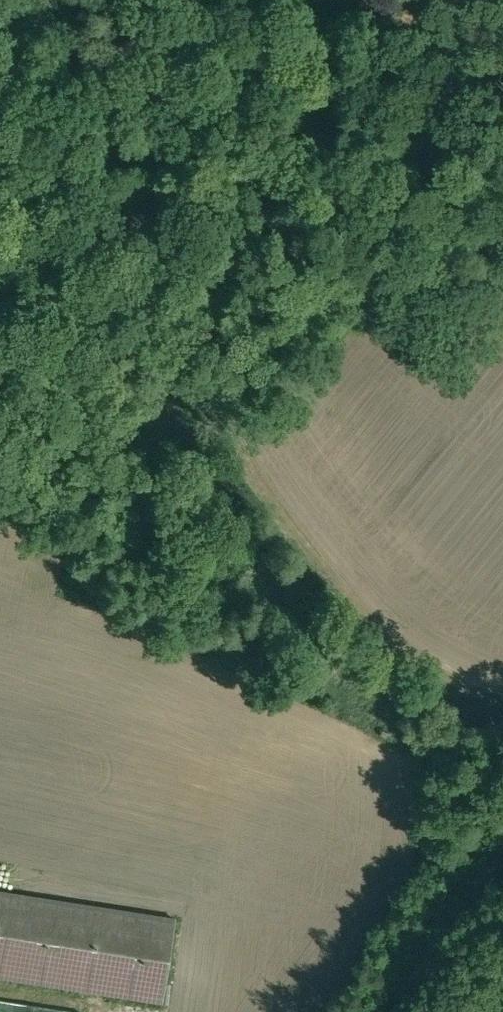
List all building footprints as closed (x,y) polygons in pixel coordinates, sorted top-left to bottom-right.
[(0,892),(0,978),(162,1003),(175,919),(0,892)] [(82,1011),(0,1002),(0,1011),(82,1011)]
